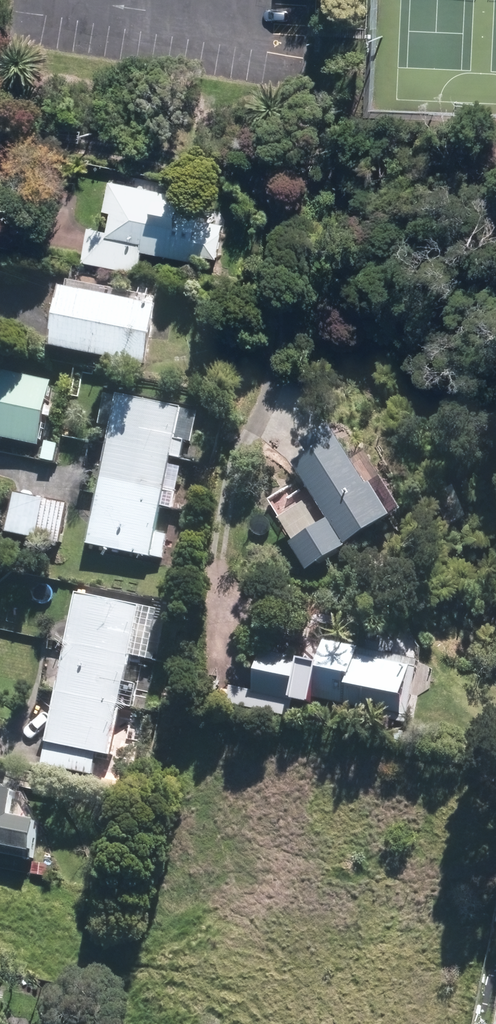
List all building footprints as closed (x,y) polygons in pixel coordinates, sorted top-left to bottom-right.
[(139,272),(143,250),(189,259),(190,254),(217,259),(224,222),(203,218),(207,198),(110,179),(104,210),(112,211),(108,230),(91,227),(84,261),(139,272)] [(157,306),(57,290),(46,352),(146,369),(157,306)] [(55,381),(4,371),(0,389),(0,438),(41,446),(55,381)] [(179,408),(115,394),(83,545),(163,562),(169,536),(152,533),(167,460),(177,462),(182,439),(172,437),(179,408)] [(287,463),(342,550),(398,514),(346,432),(334,439),(329,430),(311,441),(314,446),(287,463)] [(69,504),(4,494),(0,521),(0,534),(63,545),(69,504)] [(323,521),(286,544),(304,572),(341,549),(323,521)] [(137,608),(72,595),(40,766),(91,776),(95,756),(108,759),(137,608)] [(413,662),(323,645),(312,700),(403,716),(413,662)] [(294,699),(301,662),(261,654),(254,692),(294,699)] [(11,820),(17,793),(0,790),(0,851),(32,858),(39,826),(11,820)] [(50,865),(36,863),(35,875),(49,877),(50,865)]
